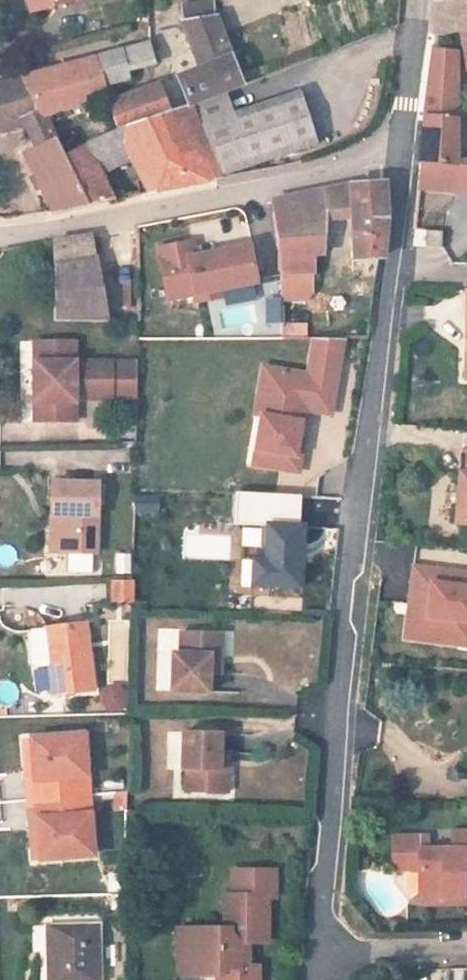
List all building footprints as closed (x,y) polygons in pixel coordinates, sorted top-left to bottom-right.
[(28,10),(33,9),(31,0),(25,0),(28,10)] [(33,9),(68,0),(31,0),(33,9)] [(439,5),(456,6),(459,29),(461,51),(463,80),(466,79),(466,0),(440,0),(439,5)] [(236,90),(209,21),(208,6),(176,6),(178,22),(200,67),(175,75),(189,105),(224,94),(236,90)] [(93,55),(101,77),(153,64),(147,43),(93,55)] [(101,77),(93,55),(63,63),(26,74),(46,115),(105,87),(101,77)] [(462,61),(443,59),(429,163),(424,203),(466,203),(466,175),(464,175),(462,61)] [(64,152),(56,134),(46,115),(26,74),(0,83),(0,128),(23,124),(34,146),(22,155),(52,213),(87,206),(64,152)] [(168,111),(155,79),(105,94),(117,128),(168,111)] [(302,94),(232,119),(224,94),(189,105),(220,179),(241,173),(321,147),(302,94)] [(93,139),(64,152),(87,206),(116,200),(101,172),(129,163),(150,195),(220,179),(189,105),(168,111),(117,128),(93,139)] [(88,127),(56,134),(64,152),(93,139),(88,127)] [(354,262),(381,261),(387,234),(385,187),(298,196),(274,198),(280,286),(311,285),(311,223),(354,223),(354,262)] [(421,228),(419,246),(441,248),(442,230),(421,228)] [(54,240),(56,264),(93,255),(89,233),(54,240)] [(192,239),(158,246),(169,297),(195,291),(197,299),(222,294),(221,286),(257,278),(249,242),(195,254),(192,239)] [(103,253),(93,255),(56,264),(61,326),(114,315),(103,253)] [(286,338),(307,339),(308,322),(287,321),(286,338)] [(314,338),(313,346),(342,351),(344,339),(314,338)] [(111,361),(76,362),(75,343),(36,345),(39,419),(78,418),(77,396),(112,394),(111,361)] [(308,374),(263,366),(258,395),(273,397),(270,417),(261,415),(253,466),(298,473),(304,440),(298,439),(301,425),(303,411),(309,412),(331,416),(342,351),(313,346),(308,374)] [(273,397),(258,395),(255,414),(261,415),(270,417),(273,397)] [(52,484),(52,515),(60,515),(60,545),(69,554),(96,554),(99,484),(52,484)] [(455,485),(453,524),(466,525),(466,486),(455,485)] [(160,515),(159,494),(134,495),(135,515),(160,515)] [(266,524),(301,525),(302,497),(236,494),(235,523),(266,524)] [(51,554),(69,554),(60,545),(60,515),(52,515),(51,554)] [(302,588),(304,525),(301,525),(266,524),(264,561),(253,561),(252,586),(302,588)] [(115,553),(115,573),(131,573),(131,553),(115,553)] [(415,565),(407,638),(466,644),(466,571),(415,565)] [(134,603),(134,580),(110,579),(110,603),(134,603)] [(52,695),(94,691),(87,624),(45,628),(31,630),(28,634),(30,657),(34,660),(48,658),(52,695)] [(224,631),(183,629),(182,649),(174,649),(171,693),(211,695),(213,652),(223,652),(224,631)] [(187,791),(229,793),(230,770),(221,770),(223,733),(184,732),(182,768),(189,768),(187,791)] [(93,737),(82,739),(83,760),(85,760),(96,769),(93,737)] [(82,739),(36,742),(37,765),(42,764),(48,836),(43,837),(45,860),(91,856),(89,834),(91,834),(100,824),(96,769),(85,760),(83,760),(82,739)] [(42,764),(37,765),(43,837),(48,836),(42,764)] [(100,824),(91,834),(89,834),(91,856),(102,855),(100,824)] [(435,857),(423,857),(423,879),(423,897),(445,897),(445,904),(466,903),(466,836),(452,836),(452,856),(435,857)] [(398,879),(423,879),(423,857),(435,857),(435,843),(397,843),(398,879)] [(241,897),(241,899),(276,900),(283,900),(284,873),(241,872),(241,897)] [(220,931),(212,938),(193,938),(192,963),(211,963),(224,978),(224,979),(264,979),(264,970),(250,970),(250,950),(255,945),(275,946),(276,900),(241,899),(241,897),(233,897),(232,931),(220,931)] [(445,904),(445,897),(423,897),(423,912),(466,911),(466,903),(445,904)] [(49,979),(101,979),(100,929),(48,929),(49,979)] [(185,930),(184,977),(224,978),(211,963),(192,963),(193,938),(212,938),(220,931),(185,930)]
